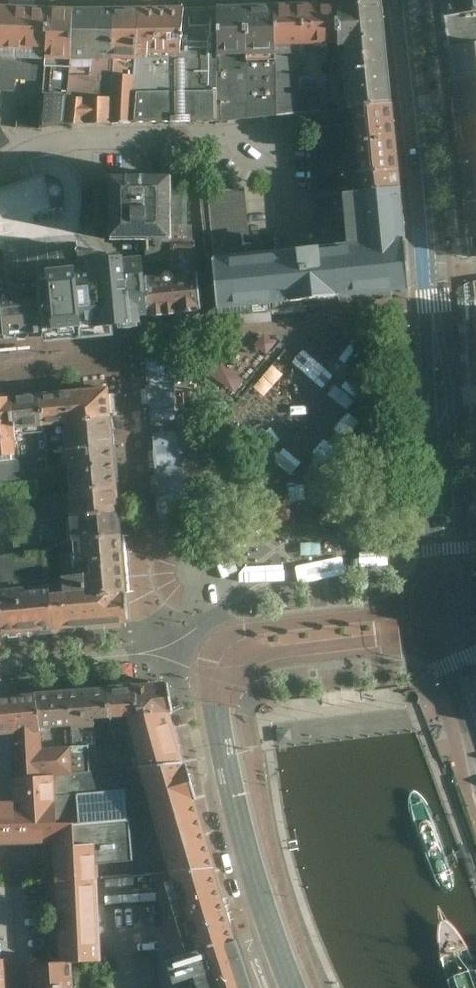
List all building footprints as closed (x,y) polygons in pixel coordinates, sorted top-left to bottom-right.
[(442,19),(475,14),(475,0),(440,0),(442,19)] [(353,47),(360,112),(398,109),(389,3),(350,5),(353,47)] [(281,5),(259,6),(261,120),(282,117),(281,49),(281,5)] [(353,47),(350,5),(281,5),(281,49),(282,117),(306,113),(305,49),(353,47)] [(261,120),(259,6),(237,7),(241,123),(261,120)] [(19,81),(50,83),(53,8),(24,8),(0,7),(0,92),(18,93),(19,81)] [(147,8),(144,125),(188,125),(186,7),(147,8)] [(211,7),(186,7),(188,125),(214,124),(211,7)] [(237,7),(211,7),(214,124),(226,124),(234,123),(241,123),(237,7)] [(80,125),(85,8),(53,8),(50,83),(48,109),(47,131),(59,128),(67,127),(74,126),(80,125)] [(118,8),(85,8),(80,125),(114,125),(118,8)] [(118,8),(114,125),(144,125),(147,8),(118,8)] [(442,19),(446,52),(475,47),(475,14),(442,19)] [(475,83),(475,47),(446,52),(451,86),(475,83)] [(451,86),(457,123),(475,120),(475,83),(451,86)] [(47,131),(48,109),(21,107),(20,130),(47,131)] [(349,179),(352,202),(405,197),(398,117),(398,109),(360,112),(361,120),(361,126),(366,177),(349,179)] [(457,123),(461,160),(475,158),(475,120),(457,123)] [(13,144),(0,124),(0,153),(13,144)] [(361,126),(312,130),(321,246),(356,243),(352,202),(349,179),(366,177),(361,126)] [(4,250),(86,244),(78,233),(81,218),(82,204),(82,190),(83,185),(82,180),(79,175),(77,170),(73,167),(71,163),(67,161),(64,159),(61,158),(55,157),(50,156),(45,157),(41,157),(33,159),(40,179),(0,192),(0,248),(4,250)] [(461,160),(467,207),(475,206),(475,158),(461,160)] [(172,179),(112,179),(111,192),(96,192),(96,227),(111,227),(111,240),(172,240),(172,227),(187,227),(187,193),(172,193),(172,179)] [(352,202),(356,243),(321,246),(250,253),(244,190),(209,193),(220,311),(414,293),(410,246),(405,197),(352,202)] [(469,233),(475,232),(475,206),(467,207),(469,233)] [(174,277),(198,275),(195,241),(171,243),(174,277)] [(86,244),(4,250),(5,265),(7,292),(42,290),(44,338),(143,326),(146,316),(143,279),(140,255),(122,255),(99,254),(86,244)] [(174,277),(177,314),(202,312),(198,275),(174,277)] [(146,316),(177,314),(174,277),(143,279),(146,316)] [(467,311),(475,310),(475,277),(465,278),(467,311)] [(7,292),(0,292),(0,342),(44,338),(42,290),(7,292)] [(468,330),(475,329),(475,310),(467,311),(468,330)] [(234,387),(286,353),(272,332),(220,366),(234,387)] [(145,349),(149,389),(152,424),(178,422),(175,386),(171,347),(145,349)] [(49,393),(51,437),(70,436),(116,434),(112,387),(49,393)] [(51,437),(49,393),(16,395),(19,440),(51,437)] [(19,440),(16,395),(0,397),(0,458),(20,457),(19,440)] [(291,425),(319,425),(319,411),(291,411),(291,425)] [(161,513),(161,516),(165,516),(168,517),(171,517),(174,516),(177,515),(180,514),(180,511),(181,508),(181,506),(181,503),(186,503),(183,476),(179,432),(154,435),(158,478),(160,501),(159,504),(159,507),(159,510),(161,513)] [(70,436),(71,458),(117,455),(116,434),(70,436)] [(73,469),(74,498),(120,496),(117,455),(71,458),(70,457),(71,469),(73,469)] [(0,458),(0,465),(1,487),(22,486),(20,457),(0,458)] [(41,499),(40,484),(22,486),(1,487),(0,487),(0,502),(41,499)] [(41,524),(63,523),(122,521),(120,496),(74,498),(41,499),(41,524)] [(401,498),(397,500),(395,505),(398,510),(402,512),(407,509),(409,505),(407,500),(401,498)] [(64,547),(82,546),(124,545),(122,521),(63,523),(64,547)] [(18,526),(20,558),(41,557),(39,525),(18,526)] [(239,556),(246,603),(267,600),(264,574),(277,573),(276,565),(313,560),(308,525),(285,528),(287,541),(273,542),(274,552),(239,556)] [(335,527),(332,539),(355,543),(357,531),(335,527)] [(128,601),(124,545),(82,546),(83,572),(101,571),(102,585),(96,585),(97,603),(128,601)] [(342,561),(343,547),(330,546),(329,560),(342,561)] [(0,561),(0,594),(53,591),(51,558),(0,561)] [(346,595),(344,568),(296,572),(296,571),(277,572),(279,600),(346,595)] [(69,600),(65,600),(68,631),(130,625),(128,601),(97,603),(96,585),(68,587),(69,600)] [(68,631),(65,600),(56,600),(55,592),(0,598),(0,613),(2,637),(68,631)] [(134,714),(171,711),(165,678),(151,679),(131,681),(134,714)] [(107,715),(134,714),(131,681),(104,683),(107,715)] [(104,683),(35,690),(36,723),(68,722),(69,741),(70,768),(87,767),(85,742),(95,741),(94,716),(107,715),(104,683)] [(164,869),(165,872),(208,859),(178,751),(132,764),(87,767),(70,768),(69,741),(37,743),(36,723),(35,690),(0,693),(0,694),(3,725),(6,768),(9,795),(10,842),(51,841),(51,859),(51,877),(95,875),(94,862),(128,860),(129,873),(164,869)] [(85,742),(87,767),(132,764),(178,751),(171,711),(134,714),(107,715),(114,737),(111,740),(95,741),(85,742)] [(291,725),(277,726),(279,740),(293,738),(291,725)] [(9,795),(0,795),(0,842),(10,842),(9,795)] [(159,874),(182,946),(231,930),(208,859),(165,872),(159,874)] [(95,875),(51,877),(55,957),(68,956),(99,954),(95,875)] [(451,921),(449,920),(448,919),(446,918),(444,918),(443,918),(442,918),(441,919),(440,921),(439,922),(439,924),(439,941),(442,959),(451,987),(475,987),(475,968),(471,952),(460,934),(451,921)] [(231,930),(182,946),(195,987),(249,987),(231,930)] [(32,987),(71,987),(68,956),(55,957),(30,959),(32,987)]
